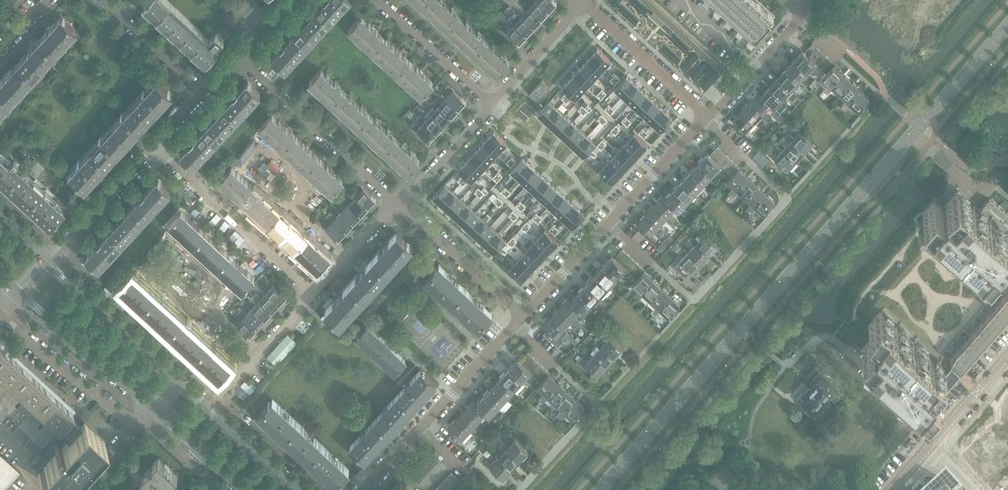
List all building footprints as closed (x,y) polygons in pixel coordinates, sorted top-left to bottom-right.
[(143,5),(206,63),(218,50),(217,49),(217,50),(215,47),(223,39),(223,40),(224,40),(217,33),(209,41),(164,0),(148,0),(143,5)] [(249,11),(253,6),(246,0),(242,0),(240,3),(249,11)] [(316,9),(329,21),(349,0),(324,0),(316,9)] [(435,18),(448,30),(460,17),(442,0),(430,0),(423,7),(435,18)] [(536,0),(532,4),(526,0),(525,0),(523,2),(542,19),(549,11),(536,0)] [(549,11),(557,3),(553,0),(536,0),(549,11)] [(629,1),(643,14),(648,10),(637,0),(630,0),(629,1)] [(759,0),(712,0),(715,3),(713,5),(718,9),(720,7),(726,13),(724,15),(729,19),(731,17),(737,23),(735,25),(740,30),(742,28),(748,33),(746,35),(751,40),(754,36),(755,36),(775,15),(759,0)] [(845,0),(910,60),(966,0),(845,0)] [(542,19),(523,2),(521,4),(526,11),(522,16),(534,27),(542,19)] [(236,7),(245,15),(249,11),(240,3),(236,7)] [(232,11),(241,20),(245,15),(236,7),(232,11)] [(624,7),(620,11),(634,24),(638,20),(624,7)] [(316,9),(304,22),(294,33),(307,45),(329,21),(316,9)] [(227,16),(236,24),(241,20),(232,11),(227,16)] [(534,27),(522,16),(518,12),(513,17),(511,15),(508,18),(527,35),(534,27)] [(505,22),(506,20),(508,18),(502,13),(499,16),(505,22)] [(39,40),(54,54),(77,30),(61,16),(39,40)] [(223,20),(226,22),(233,29),(233,28),(236,24),(227,16),(223,20)] [(385,39),(371,26),(361,16),(349,29),(373,52),(385,39)] [(448,30),(464,45),(473,53),(485,40),(460,17),(448,30)] [(527,35),(508,18),(506,20),(511,27),(507,32),(519,43),(527,35)] [(294,33),(281,46),(272,57),(285,69),(307,45),(294,33)] [(674,35),(670,39),(685,52),(689,48),(674,35)] [(409,61),(395,48),(385,39),(373,52),(397,74),(409,61)] [(54,54),(39,40),(17,63),(33,78),(36,74),(54,54)] [(473,53),(487,66),(498,76),(510,62),(485,40),(473,53)] [(812,43),(804,52),(809,56),(817,47),(812,43)] [(665,45),(661,49),(675,62),(679,58),(665,45)] [(821,51),(817,47),(809,56),(813,60),(821,51)] [(610,61),(597,49),(590,56),(603,68),(610,61)] [(794,59),(808,72),(816,63),(813,60),(809,56),(804,52),(802,50),(794,59)] [(826,55),(821,51),(813,60),(816,63),(818,64),(826,55)] [(694,53),(680,67),(685,71),(698,57),(694,53)] [(826,55),(818,64),(822,68),(830,59),(826,55)] [(603,68),(590,56),(583,64),(596,76),(603,68)] [(808,72),(794,59),(786,68),(800,81),(808,72)] [(826,73),(833,65),(835,63),(830,59),(822,68),(826,73)] [(421,96),(433,83),(409,61),(397,74),(421,96)] [(704,62),(691,77),(695,81),(708,66),(704,62)] [(11,102),(33,78),(17,63),(0,82),(0,92),(11,102)] [(596,76),(583,64),(576,72),(589,84),(596,76)] [(833,65),(826,73),(822,77),(828,83),(824,89),(826,91),(842,73),(833,65)] [(778,77),(792,90),(800,81),(786,68),(778,77)] [(308,82),(318,91),(333,105),(345,92),(321,69),(308,82)] [(589,84),(576,72),(569,79),(582,91),(589,84)] [(714,72),(701,86),(706,90),(719,76),(714,72)] [(840,94),(851,82),(842,73),(826,91),(828,93),(833,88),(840,94)] [(622,96),(634,83),(626,76),(614,89),(622,96)] [(770,86),(784,99),(792,90),(778,77),(770,86)] [(149,119),(163,104),(172,94),(156,79),(145,92),(134,104),(149,119)] [(582,91),(569,79),(562,87),(575,99),(582,91)] [(814,86),(818,82),(815,79),(809,85),(812,88),(814,86)] [(224,105),(238,117),(260,93),(247,81),(237,91),(224,105)] [(542,81),(529,94),(538,102),(550,88),(547,85),(542,81)] [(842,106),(844,108),(860,90),(851,82),(840,94),(846,100),(842,106)] [(630,103),(642,90),(634,83),(622,96),(630,103)] [(446,98),(459,109),(466,101),(448,84),(445,87),(450,93),(446,98)] [(761,95),(775,108),(784,99),(770,86),(761,95)] [(637,110),(649,97),(642,90),(630,103),(637,110)] [(851,105),(858,111),(869,99),(863,93),(860,90),(844,108),(845,110),(851,105)] [(11,102),(0,92),(0,114),(11,102)] [(333,105),(345,116),(358,128),(370,115),(345,92),(333,105)] [(750,101),(768,118),(770,116),(764,110),(770,105),(776,110),(776,109),(775,108),(761,95),(758,92),(750,101)] [(645,117),(657,104),(649,97),(637,110),(645,117)] [(459,109),(446,98),(442,102),(435,98),(433,100),(451,117),(459,109)] [(451,117),(433,100),(430,103),(436,109),(431,114),(444,125),(451,117)] [(545,121),(557,108),(549,101),(537,114),(540,117),(545,121)] [(741,110),(754,122),(760,115),(766,120),(768,118),(750,101),(741,110)] [(112,127),(128,142),(149,119),(134,104),(112,127)] [(652,124),(665,111),(657,104),(645,117),(652,124)] [(238,117),(224,105),(202,129),(216,141),(238,117)] [(552,128),(565,115),(557,108),(545,121),(549,125),(552,128)] [(754,122),(741,110),(733,120),(752,136),(753,134),(748,129),(754,122)] [(660,131),(672,118),(665,111),(652,124),(660,131)] [(283,149),(295,136),(271,113),(259,127),(283,149)] [(444,125),(431,114),(427,118),(420,114),(418,116),(437,133),(444,125)] [(358,128),(374,143),(383,151),(395,137),(370,115),(358,128)] [(560,135),(572,122),(565,115),(552,128),(555,131),(560,135)] [(437,133),(418,116),(416,118),(421,125),(416,130),(429,142),(437,133)] [(568,142),(580,129),(572,122),(560,135),(564,139),(568,142)] [(112,127),(91,151),(106,165),(128,142),(112,127)] [(216,141),(202,129),(180,153),(194,165),(216,141)] [(575,149),(587,136),(580,129),(568,142),(570,145),(575,149)] [(507,143),(493,131),(486,139),(500,151),(507,143)] [(785,135),(804,152),(812,143),(800,132),(794,138),(787,133),(785,135)] [(647,145),(634,133),(627,140),(640,152),(647,145)] [(783,149),(796,161),(804,152),(785,135),(784,137),(789,143),(783,149)] [(295,136),(283,149),(307,171),(319,158),(295,136)] [(583,156),(595,143),(587,136),(575,149),(580,153),(583,156)] [(0,150),(0,180),(6,186),(25,166),(10,153),(19,143),(12,137),(3,146),(0,150)] [(383,151),(397,164),(407,174),(420,160),(395,137),(383,151)] [(500,151),(486,139),(479,146),(493,159),(500,151)] [(640,152),(627,140),(620,148),(633,160),(640,152)] [(756,150),(761,144),(758,141),(753,147),(756,150)] [(493,159),(479,146),(472,154),(486,166),(493,159)] [(714,160),(722,151),(717,147),(710,156),(709,156),(714,160)] [(633,160),(620,148),(613,156),(626,168),(633,160)] [(796,161),(783,149),(777,156),(771,150),(769,153),(775,158),(787,170),(796,161)] [(106,165),(91,151),(69,174),(70,175),(85,189),(106,165)] [(722,151),(714,160),(718,164),(726,155),(722,151)] [(757,164),(763,156),(758,151),(751,158),(757,164)] [(710,156),(707,153),(699,163),(713,176),(721,167),(718,164),(714,160),(709,156),(710,156)] [(486,166),(472,154),(465,162),(478,174),(486,166)] [(726,155),(718,164),(721,167),(723,169),(731,159),(726,155)] [(626,168),(613,156),(606,163),(619,175),(626,168)] [(319,158),(307,171),(331,194),(344,180),(319,158)] [(523,158),(511,171),(518,178),(530,165),(526,161),(523,158)] [(731,159),(723,169),(727,173),(735,163),(731,159)] [(36,176),(45,167),(37,160),(28,170),(25,166),(6,186),(28,206),(46,186),(36,176)] [(478,174),(465,162),(458,169),(471,181),(478,174)] [(619,175),(606,163),(599,171),(612,183),(619,175)] [(691,171),(705,184),(713,176),(699,163),(691,171)] [(735,163),(727,173),(731,176),(738,168),(739,169),(740,167),(735,163)] [(535,169),(530,165),(518,178),(526,185),(538,172),(535,169)] [(242,201),(254,188),(238,173),(231,167),(219,180),(242,201)] [(730,195),(747,177),(739,169),(738,168),(731,176),(727,181),(733,187),(729,194),(730,195)] [(705,184),(691,171),(682,180),(697,194),(705,184)] [(541,175),(538,172),(526,185),(533,192),(546,179),(541,175)] [(747,177),(730,195),(732,197),(739,192),(745,198),(757,186),(747,177)] [(157,178),(132,205),(145,217),(170,190),(157,178)] [(541,199),(553,186),(550,183),(546,179),(533,192),(541,199)] [(674,189),(688,202),(697,194),(682,180),(674,189)] [(355,196),(368,208),(376,199),(357,182),(355,185),(360,191),(355,196)] [(441,204),(453,191),(445,184),(433,197),(441,204)] [(50,226),(68,207),(46,186),(28,206),(50,226)] [(549,206),(561,193),(556,189),(553,186),(541,199),(549,206)] [(757,186),(745,198),(751,204),(746,210),(748,212),(765,193),(757,186)] [(268,225),(280,212),(254,188),(242,201),(268,225)] [(666,198),(676,207),(680,211),(688,202),(674,189),(666,198)] [(448,211),(460,198),(453,191),(441,204),(448,211)] [(853,304),(872,321),(868,325),(876,333),(862,349),(864,352),(874,360),(880,366),(887,371),(890,374),(899,383),(909,391),(915,397),(925,405),(928,408),(948,385),(951,381),(954,378),(957,375),(961,369),(962,369),(1007,316),(1007,215),(990,199),(982,208),(979,211),(976,208),(968,201),(960,194),(957,192),(942,208),(934,201),(934,202),(923,214),(925,217),(927,218),(919,226),(912,234),(905,242),(898,250),(862,291),(858,296),(856,299),(853,304)] [(556,213),(568,200),(565,197),(561,193),(549,206),(556,213)] [(765,193),(748,212),(750,214),(756,208),(763,214),(774,202),(765,193)] [(654,205),(673,222),(675,220),(669,214),(676,207),(666,198),(663,195),(654,205)] [(342,198),(361,215),(368,208),(355,196),(351,200),(345,196),(342,198)] [(341,212),(354,223),(361,215),(342,198),(340,200),(345,207),(341,212)] [(456,218),(468,205),(460,198),(448,211),(456,218)] [(564,220),(576,207),(571,203),(568,200),(556,213),(564,220)] [(111,228),(124,241),(145,217),(132,205),(111,228)] [(463,225),(475,212),(468,205),(456,218),(463,225)] [(646,214),(659,225),(665,219),(672,224),(673,222),(654,205),(646,214)] [(571,227),(583,214),(580,211),(576,207),(564,220),(571,227)] [(193,246),(206,233),(182,211),(169,224),(193,246)] [(328,214),(346,231),(354,223),(341,212),(337,216),(330,211),(328,214)] [(294,249),(307,236),(280,212),(268,225),(294,249)] [(471,232),(483,219),(475,212),(463,225),(471,232)] [(346,231),(328,214),(325,216),(331,223),(326,228),(339,239),(346,231)] [(659,225),(646,214),(638,223),(657,240),(659,238),(653,232),(659,225)] [(478,239),(490,226),(483,219),(471,232),(478,239)] [(486,246),(498,233),(490,226),(478,239),(486,246)] [(124,241),(111,228),(86,255),(99,268),(124,241)] [(558,242),(545,230),(538,237),(551,249),(558,242)] [(206,233),(193,246),(217,268),(230,255),(206,233)] [(372,260),(387,274),(412,247),(397,233),(372,260)] [(494,253),(506,240),(498,233),(486,246),(493,253),(494,253)] [(693,236),(691,238),(709,255),(710,253),(712,252),(717,247),(716,247),(717,246),(705,234),(699,241),(693,236)] [(307,236),(294,249),(317,271),(330,258),(307,236)] [(551,249),(538,237),(531,245),(544,257),(551,249)] [(694,246),(688,252),(701,264),(702,263),(707,258),(706,258),(708,256),(709,255),(691,238),(689,240),(694,246)] [(544,257),(531,245),(524,252),(537,265),(544,257)] [(619,262),(627,254),(622,249),(614,258),(619,262)] [(537,265),(524,252),(517,260),(530,272),(537,265)] [(688,252),(674,268),(685,278),(691,272),(692,273),(694,271),(695,270),(696,270),(700,265),(701,264),(688,252)] [(627,254),(619,262),(623,266),(631,258),(627,254)] [(230,255),(217,268),(242,291),(254,277),(230,255)] [(618,278),(626,270),(627,269),(623,266),(619,262),(614,258),(612,256),(604,265),(618,278)] [(631,258),(623,266),(627,269),(626,270),(628,271),(636,262),(631,258)] [(349,285),(364,299),(387,274),(372,260),(349,285)] [(530,272),(517,260),(510,268),(523,280),(530,272)] [(636,262),(628,271),(632,275),(640,266),(636,262)] [(595,274),(610,288),(618,278),(604,265),(595,274)] [(451,305),(465,290),(438,266),(425,280),(451,305)] [(640,266),(632,275),(636,279),(643,271),(644,271),(645,270),(640,266)] [(635,298),(652,280),(644,271),(643,271),(636,279),(632,284),(638,290),(633,297),(635,298)] [(120,287),(130,296),(143,308),(156,295),(133,274),(120,287)] [(587,283),(602,296),(610,288),(595,274),(587,283)] [(267,292),(279,304),(287,296),(268,278),(266,281),(271,288),(267,292)] [(652,280),(635,298),(637,300),(643,295),(650,301),(661,288),(652,280)] [(579,292),(593,305),(602,296),(587,283),(579,292)] [(618,289),(623,293),(628,287),(623,284),(618,289)] [(364,299),(349,285),(325,312),(340,325),(364,299)] [(653,315),(670,296),(661,288),(650,301),(656,307),(651,313),(653,315)] [(465,290),(451,305),(478,330),(492,315),(465,290)] [(279,304),(267,292),(262,297),(256,292),(253,295),(272,312),(279,304)] [(571,301),(581,310),(585,314),(593,305),(579,292),(571,301)] [(169,332),(182,319),(156,295),(143,308),(169,332)] [(272,312),(253,295),(251,297),(256,303),(252,308),(265,320),(272,312)] [(670,296),(653,315),(655,317),(661,311),(668,317),(680,305),(670,296)] [(560,307),(578,325),(580,323),(575,317),(581,310),(571,301),(568,298),(560,307)] [(551,316),(564,328),(570,322),(576,327),(578,325),(560,307),(551,316)] [(265,320),(252,308),(248,313),(241,308),(239,311),(257,328),(265,320)] [(257,328),(239,311),(236,313),(242,319),(237,325),(250,336),(257,328)] [(564,328),(551,316),(543,326),(562,343),(564,340),(561,338),(568,331),(564,328)] [(182,319),(169,332),(196,356),(208,343),(182,319)] [(375,355),(386,344),(367,327),(357,338),(375,355)] [(596,341),(614,358),(623,348),(610,337),(604,344),(597,339),(596,341)] [(593,355),(606,367),(614,358),(596,341),(594,343),(599,349),(593,355)] [(196,356),(206,366),(219,378),(231,365),(208,343),(196,356)] [(386,344),(375,355),(395,374),(405,362),(386,344)] [(2,378),(1,380),(0,381),(0,422),(7,415),(15,407),(14,405),(20,398),(24,401),(9,416),(18,425),(11,433),(21,442),(45,418),(48,421),(47,423),(40,430),(39,428),(30,436),(23,444),(35,455),(58,429),(71,416),(73,413),(0,346),(0,376),(2,378)] [(524,365),(532,357),(528,352),(519,361),(524,365)] [(606,367),(593,355),(588,362),(581,356),(576,362),(587,371),(589,368),(598,376),(606,367)] [(532,357),(524,365),(529,370),(537,361),(532,357)] [(509,369),(523,382),(532,373),(529,370),(524,365),(519,361),(518,359),(509,369)] [(537,361),(529,370),(532,373),(533,374),(541,365),(537,361)] [(541,365),(533,374),(537,378),(546,369),(541,365)] [(523,382),(509,369),(501,377),(515,391),(519,394),(527,385),(523,382)] [(546,369),(537,378),(541,382),(548,374),(549,374),(550,373),(546,369)] [(397,396),(412,409),(436,383),(421,370),(397,396)] [(837,387),(829,380),(821,373),(820,375),(818,373),(812,381),(814,382),(809,388),(824,401),(828,396),(835,402),(839,398),(832,392),(837,387)] [(548,374),(541,382),(537,387),(543,393),(539,399),(540,401),(558,382),(549,374),(548,374)] [(839,384),(843,379),(840,377),(838,375),(834,380),(839,384)] [(515,391),(501,377),(493,386),(507,399),(515,391)] [(555,403),(567,391),(558,382),(540,401),(543,403),(549,398),(555,403)] [(507,399),(493,386),(484,395),(499,409),(507,399)] [(809,388),(803,394),(802,395),(804,397),(801,400),(803,402),(802,403),(807,408),(806,409),(812,415),(816,410),(823,416),(827,411),(820,405),(824,401),(809,388)] [(558,417),(575,399),(567,391),(555,403),(562,410),(557,416),(558,417)] [(499,409),(484,395),(476,404),(486,413),(491,417),(499,409)] [(374,420),(389,434),(412,409),(397,396),(374,420)] [(285,438),(298,423),(272,399),(258,414),(285,438)] [(575,399),(558,417),(561,420),(567,414),(573,420),(585,407),(575,399)] [(954,451),(989,489),(1007,489),(1007,399),(954,451)] [(486,413),(476,404),(473,401),(465,411),(484,428),(485,426),(479,420),(486,413)] [(484,428),(465,411),(457,419),(469,431),(475,425),(482,430),(484,428)] [(71,416),(58,429),(68,438),(61,446),(57,442),(53,446),(58,449),(37,472),(57,489),(58,489),(104,440),(83,420),(80,424),(71,416)] [(469,431),(457,419),(448,429),(453,433),(460,440),(467,445),(469,444),(463,438),(469,431)] [(389,434),(374,420),(350,447),(365,461),(389,434)] [(309,460),(322,446),(298,423),(285,438),(309,460)] [(460,440),(453,433),(449,437),(456,444),(460,440)] [(501,444),(519,461),(528,451),(515,440),(509,446),(503,442),(501,444)] [(498,458),(511,469),(519,461),(501,444),(499,446),(504,451),(498,458)] [(322,446),(309,460),(335,485),(349,470),(322,446)] [(439,461),(430,452),(426,457),(435,466),(439,461)] [(20,473),(0,455),(0,489),(5,489),(20,473)] [(422,461),(431,470),(435,466),(426,457),(422,461)] [(139,488),(137,489),(166,489),(178,476),(158,458),(141,477),(145,481),(139,488)] [(511,469),(498,458),(492,464),(486,459),(484,461),(503,479),(511,469)] [(418,466),(427,474),(431,470),(422,461),(418,466)] [(414,470),(422,479),(427,474),(418,466),(414,470)] [(422,479),(414,470),(409,475),(418,483),(422,479)] [(447,477),(456,485),(460,481),(451,473),(447,477)] [(415,484),(407,477),(400,485),(399,484),(393,489),(409,489),(415,484)] [(443,481),(452,489),(456,485),(447,477),(443,481)] [(945,480),(944,480),(945,481),(934,489),(954,489),(952,488),(952,487),(945,480)] [(444,489),(451,489),(452,489),(443,481),(439,486),(444,489)]
